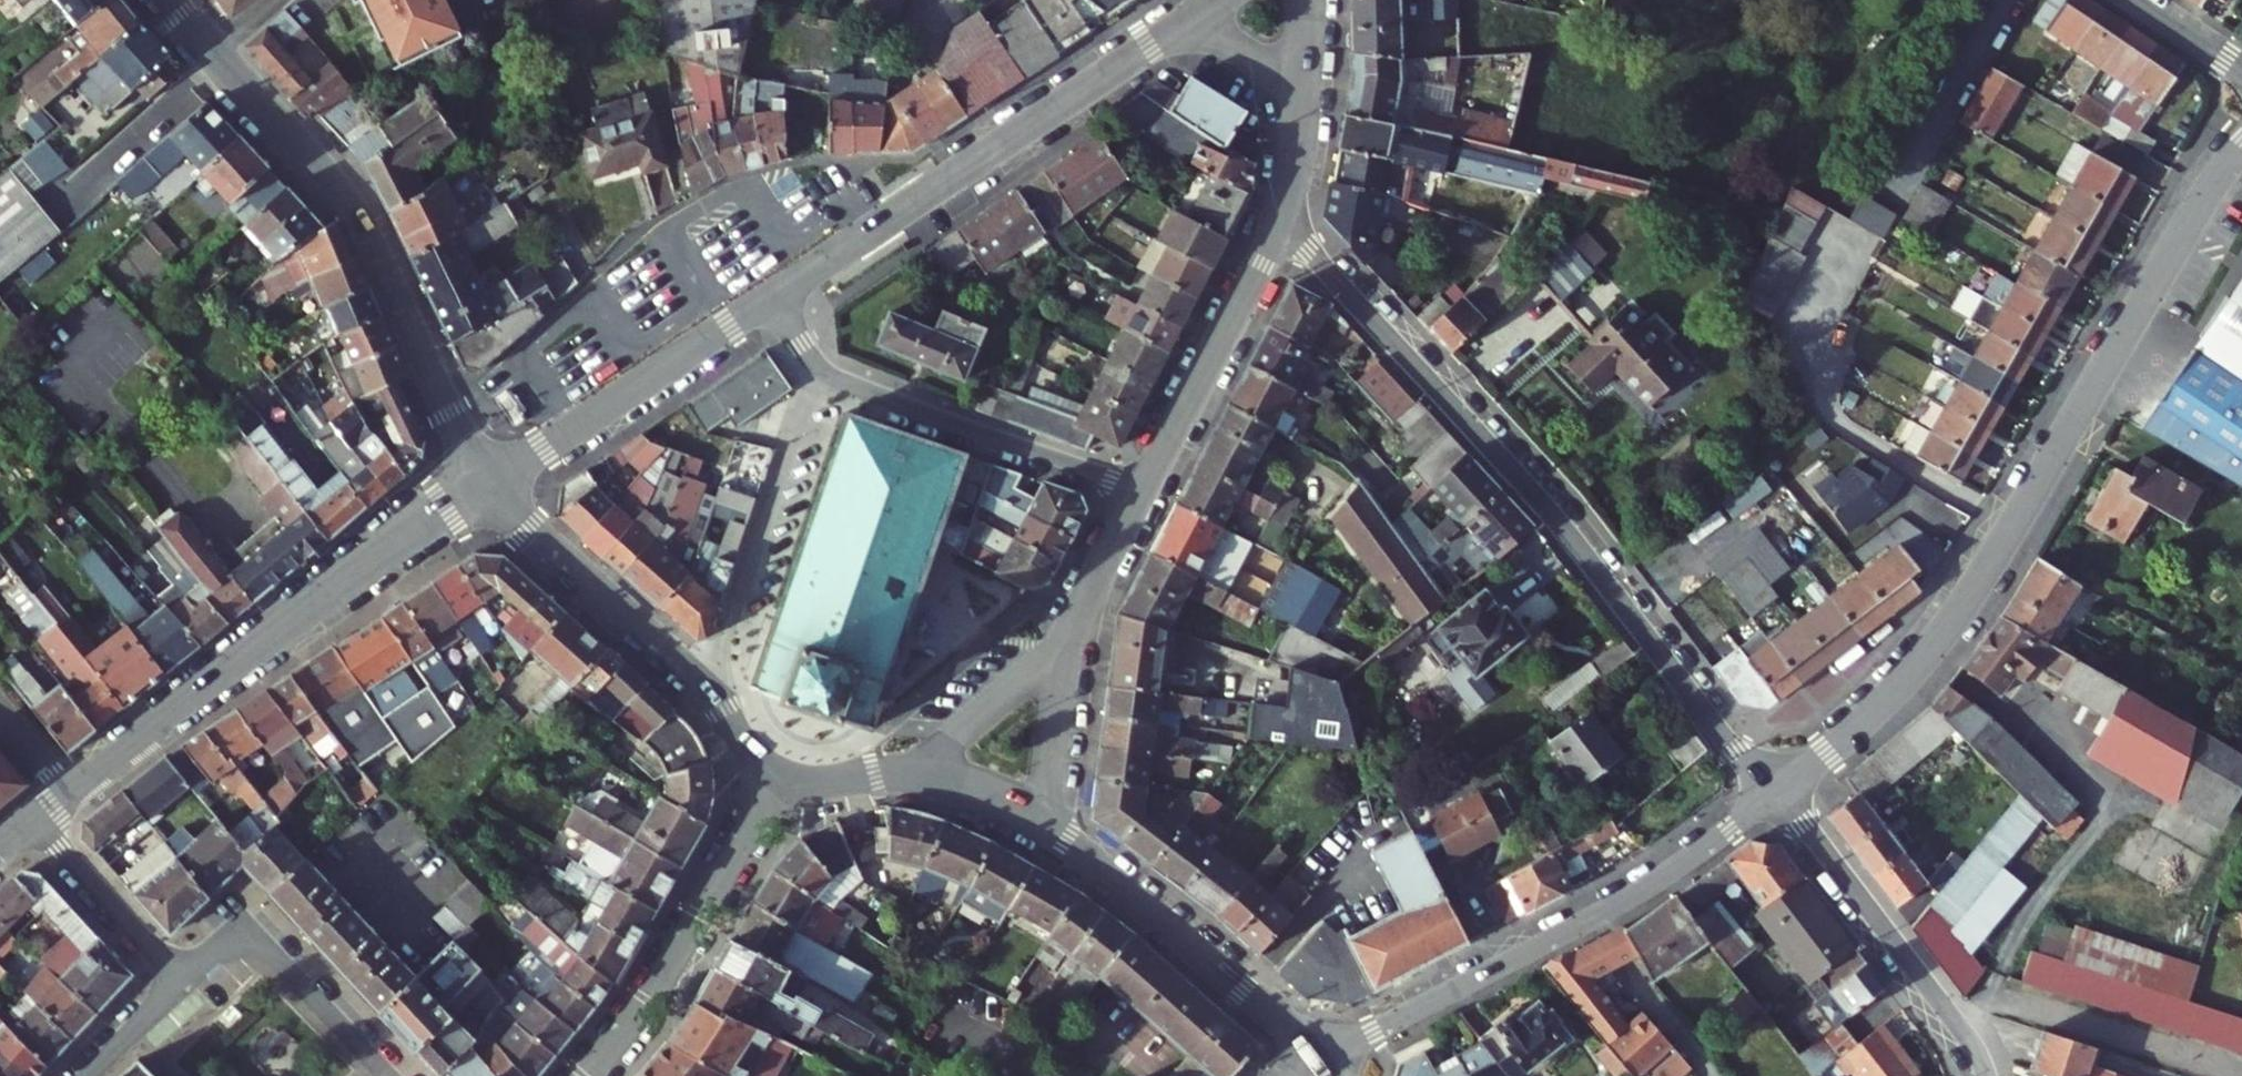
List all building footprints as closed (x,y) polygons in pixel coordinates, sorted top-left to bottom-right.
[(34,2),(30,6),(36,13),(53,0),(37,0),(34,2)] [(149,22),(131,0),(112,0),(82,25),(98,45),(42,88),(53,101),(90,71),(149,22)] [(112,0),(62,0),(82,25),(112,0)] [(230,10),(244,0),(223,0),(230,10)] [(393,37),(399,34),(413,62),(474,32),(458,0),(374,0),(393,37)] [(675,33),(759,34),(766,3),(767,0),(671,0),(675,33)] [(787,8),(788,0),(767,0),(766,3),(787,8)] [(839,20),(862,26),(872,0),(846,0),(839,20)] [(862,26),(894,33),(907,0),(872,0),(862,26)] [(986,16),(1009,0),(974,0),(986,16)] [(1023,0),(1030,9),(1065,54),(1142,0),(1023,0)] [(1359,57),(1405,59),(1406,0),(1357,0),(1359,57)] [(2076,6),(2067,0),(2061,0),(2048,18),(2061,27),(2050,43),(2077,61),(2108,19),(2079,0),(2076,6)] [(2196,13),(2206,0),(2176,0),(2196,13)] [(2228,0),(2209,0),(2222,8),(2228,0)] [(319,33),(295,4),(254,44),(298,96),(341,60),(334,51),(318,65),(302,47),(319,33)] [(1065,54),(1030,9),(998,32),(1031,77),(1065,54)] [(1031,77),(998,32),(986,16),(958,32),(1003,97),(1031,77)] [(2108,19),(2077,61),(2104,80),(2135,37),(2108,19)] [(178,56),(180,52),(149,22),(90,71),(110,95),(92,109),(102,120),(144,86),(157,101),(191,72),(178,56)] [(974,117),(988,108),(1003,97),(958,32),(950,56),(944,74),(974,117)] [(677,52),(677,56),(705,63),(718,66),(732,69),(747,73),(751,74),(759,34),(675,33),(677,52)] [(1593,47),(1490,36),(1487,59),(1530,58),(1590,73),(1593,47)] [(2131,98),(2163,56),(2135,37),(2104,80),(2092,96),(2119,115),(2122,111),(2131,98)] [(2139,147),(2192,75),(2163,56),(2131,98),(2122,111),(2119,115),(2112,124),(2110,127),(2130,141),(2120,155),(2150,173),(2159,161),(2139,147)] [(1359,57),(1360,72),(1358,81),(1405,94),(1407,87),(1422,88),(1426,71),(1453,71),(1455,59),(1405,59),(1359,57)] [(331,116),(364,87),(341,60),(298,96),(314,114),(324,108),(331,116)] [(739,171),(728,120),(718,66),(705,63),(715,135),(710,136),(718,184),(739,171)] [(739,171),(755,168),(750,117),(741,119),(732,69),(718,66),(728,120),(739,171)] [(770,114),(767,78),(751,74),(747,73),(750,117),(755,168),(775,165),(770,114)] [(942,74),(972,119),(974,117),(944,74),(944,73),(942,74)] [(955,131),(972,119),(942,74),(922,88),(955,131)] [(1202,78),(1190,95),(1166,80),(1157,83),(1145,91),(1186,118),(1236,151),(1268,173),(1273,163),(1272,151),(1247,135),(1259,115),(1202,78)] [(1991,149),(2024,96),(1995,78),(1962,132),(1991,149)] [(842,81),(833,79),(832,93),(841,95),(842,81)] [(1405,94),(1358,81),(1352,116),(1454,139),(1457,130),(1443,127),(1444,121),(1419,114),(1421,103),(1404,99),(1405,94)] [(839,157),(885,156),(889,111),(892,84),(880,83),(879,100),(841,99),(839,157)] [(2078,100),(2059,86),(2043,108),(2063,120),(2078,100)] [(435,90),(392,120),(364,87),(331,116),(369,159),(376,167),(396,208),(438,184),(425,162),(446,150),(461,170),(485,156),(435,90)] [(935,145),(955,131),(922,88),(902,102),(935,145)] [(1161,120),(1179,131),(1186,118),(1145,91),(1122,107),(1153,129),(1161,120)] [(770,114),(775,165),(796,161),(792,97),(777,97),(778,112),(770,114)] [(213,98),(125,179),(140,194),(192,152),(210,171),(248,135),(213,98)] [(885,156),(918,156),(935,145),(902,102),(889,111),(885,156)] [(673,165),(664,119),(645,123),(641,104),(605,111),(609,130),(597,133),(605,172),(654,161),(656,168),(673,165)] [(2112,124),(2085,106),(2071,125),(2099,142),(2110,127),(2112,124)] [(1454,139),(1352,116),(1346,150),(1394,162),(1417,168),(1434,173),(1543,201),(1555,185),(1652,206),(1657,185),(1454,139)] [(1077,152),(1104,191),(1131,173),(1103,134),(1077,152)] [(251,188),(275,166),(248,135),(210,171),(203,177),(207,182),(215,176),(237,200),(251,188)] [(718,184),(710,136),(693,139),(703,193),(718,184)] [(1216,175),(1253,202),(1268,173),(1236,151),(1231,158),(1186,136),(1178,147),(1216,175)] [(2109,149),(2098,167),(2140,193),(2151,175),(2109,149)] [(1386,203),(1394,162),(1346,150),(1339,189),(1386,203)] [(1050,170),(1077,210),(1104,191),(1077,152),(1050,170)] [(1417,168),(1394,162),(1386,203),(1407,209),(1417,168)] [(0,182),(0,285),(4,289),(74,226),(19,165),(0,182)] [(293,186),(275,166),(251,188),(269,208),(293,186)] [(2098,167),(2077,201),(2120,227),(2140,193),(2098,167)] [(1020,190),(1046,231),(1077,210),(1050,170),(1020,190)] [(474,208),(454,174),(438,184),(396,208),(418,252),(510,199),(505,190),(474,208)] [(1231,244),(1253,202),(1216,175),(1193,220),(1231,244)] [(266,246),(311,206),(293,186),(269,208),(248,227),(266,246)] [(1386,203),(1339,189),(1334,218),(1399,289),(1409,279),(1385,255),(1381,254),(1388,226),(1416,233),(1422,214),(1407,209),(1386,203)] [(1046,231),(1020,190),(993,209),(1019,250),(1046,231)] [(1795,191),(1787,208),(1817,226),(1827,211),(1795,191)] [(534,220),(518,194),(510,199),(418,252),(440,296),(489,269),(480,253),(534,220)] [(1953,212),(1923,194),(1903,225),(1933,243),(1953,212)] [(1880,243),(1895,219),(1864,200),(1849,224),(1880,243)] [(2058,233),(2101,258),(2120,227),(2077,201),(2058,233)] [(303,241),(328,225),(311,206),(266,246),(281,263),(303,241)] [(1787,208),(1785,214),(1780,225),(1808,242),(1817,226),(1787,208)] [(1019,250),(993,209),(961,230),(979,259),(987,272),(1019,250)] [(1173,245),(1216,272),(1231,244),(1193,220),(1179,210),(1162,238),(1173,245)] [(191,241),(166,211),(152,224),(177,254),(191,241)] [(367,254),(350,215),(328,225),(303,241),(281,263),(269,275),(284,304),(316,276),(318,275),(367,254)] [(1780,225),(1773,241),(1800,255),(1808,242),(1780,225)] [(979,259),(961,230),(929,251),(946,280),(979,259)] [(2039,264),(2082,290),(2101,258),(2058,233),(2039,264)] [(1576,254),(1573,250),(1542,275),(1564,304),(1597,277),(1591,270),(1606,258),(1592,241),(1576,254)] [(1800,255),(1773,241),(1766,257),(1800,276),(1809,260),(1800,255)] [(1216,272),(1173,245),(1158,274),(1202,300),(1216,272)] [(379,282),(367,254),(318,275),(333,307),(379,282)] [(589,286),(569,256),(551,269),(558,280),(570,301),(589,286)] [(1451,312),(1438,327),(1435,329),(1459,355),(1518,302),(1531,286),(1503,257),(1451,312)] [(1759,273),(1791,291),(1800,276),(1766,257),(1759,273)] [(546,261),(498,287),(489,269),(440,296),(453,321),(462,337),(558,280),(551,269),(546,261)] [(2019,296),(2062,322),(2082,290),(2039,264),(2019,296)] [(1752,288),(1782,305),(1791,291),(1759,273),(1752,288)] [(1202,300),(1158,274),(1141,307),(1186,330),(1202,300)] [(228,316),(245,298),(229,278),(210,294),(228,316)] [(484,361),(493,364),(570,301),(558,280),(462,337),(473,357),(484,361)] [(354,334),(392,313),(379,282),(333,307),(347,337),(354,334)] [(1984,306),(2049,344),(2062,322),(2019,296),(1998,282),(1984,306)] [(1773,319),(1782,305),(1752,288),(1745,304),(1773,319)] [(2196,357),(2241,388),(2241,290),(2196,357)] [(1364,335),(1347,317),(1307,295),(1285,335),(1324,357),(1339,330),(1359,342),(1364,335)] [(1186,330),(1141,307),(1122,297),(1109,321),(1128,331),(1173,355),(1186,330)] [(1451,312),(1441,302),(1427,317),(1438,327),(1451,312)] [(1991,344),(2034,369),(2049,344),(1984,306),(1983,305),(1968,330),(1991,344)] [(941,311),(931,332),(890,316),(876,348),(971,382),(992,332),(941,311)] [(346,370),(406,346),(392,313),(354,334),(363,351),(351,357),(347,351),(338,355),(340,358),(346,370)] [(1594,345),(1601,354),(1574,376),(1594,401),(1622,379),(1653,416),(1690,386),(1665,357),(1680,345),(1661,322),(1646,334),(1630,316),(1594,345)] [(1173,355),(1128,331),(1111,364),(1156,386),(1173,355)] [(1339,397),(1311,380),(1324,357),(1285,335),(1264,372),(1308,395),(1340,411),(1346,401),(1339,397)] [(345,346),(342,340),(334,344),(336,350),(345,346)] [(324,372),(322,368),(340,358),(338,355),(336,350),(334,344),(306,359),(316,377),(324,372)] [(1977,368),(2019,393),(2034,369),(1991,344),(1977,368)] [(412,377),(418,374),(406,346),(346,370),(360,400),(412,377)] [(260,356),(271,369),(281,361),(271,348),(260,356)] [(802,392),(778,353),(694,401),(713,431),(736,416),(743,428),(802,392)] [(1021,356),(1008,389),(998,416),(1012,421),(1023,395),(1035,366),(1037,363),(1021,356)] [(2196,357),(2151,423),(2241,478),(2241,388),(2196,357)] [(1398,423),(1424,401),(1386,360),(1361,383),(1398,423)] [(1156,386),(1111,364),(1096,393),(1142,415),(1156,386)] [(1963,392),(2005,416),(2019,393),(1977,368),(1963,392)] [(1285,435),(1297,414),(1308,395),(1264,372),(1242,412),(1285,435)] [(434,455),(436,438),(412,377),(360,400),(362,402),(414,471),(434,455)] [(998,416),(1008,389),(992,384),(981,409),(998,416)] [(1103,434),(1127,444),(1142,415),(1096,393),(1090,405),(1034,385),(1030,397),(1023,395),(1012,421),(1095,451),(1103,434)] [(347,466),(375,503),(390,491),(340,417),(336,410),(328,415),(311,391),(302,396),(298,391),(291,394),(347,466)] [(1950,415),(1991,439),(2005,416),(1963,392),(1950,415)] [(1398,423),(1410,436),(1402,443),(1421,464),(1454,435),(1424,401),(1398,423)] [(414,471),(362,402),(340,417),(390,491),(414,471)] [(334,535),(335,536),(375,503),(347,466),(324,484),(262,407),(253,413),(247,406),(239,412),(240,414),(245,420),(288,476),(294,483),(334,535)] [(1310,506),(1261,478),(1285,435),(1242,412),(1208,472),(1289,516),(1284,524),(1296,530),(1310,506)] [(976,455),(854,413),(763,687),(792,699),(787,712),(814,723),(840,734),(844,722),(871,732),(945,541),(976,455)] [(1306,420),(1297,414),(1285,435),(1295,441),(1301,430),(1306,420)] [(1935,440),(1976,464),(1991,439),(1950,415),(1935,440)] [(288,476),(245,420),(228,433),(273,488),(273,489),(288,476)] [(647,451),(660,441),(648,428),(633,437),(647,451)] [(1310,435),(1301,430),(1295,441),(1304,445),(1310,435)] [(1904,454),(1961,488),(1976,464),(1935,440),(1918,430),(1904,454)] [(1414,470),(1433,491),(1438,487),(1473,456),(1454,435),(1421,464),(1414,470)] [(647,451),(633,437),(564,482),(558,504),(569,515),(605,486),(637,460),(647,451)] [(673,446),(660,441),(647,451),(637,460),(641,464),(614,494),(605,486),(569,515),(580,525),(592,536),(634,489),(650,471),(673,446)] [(611,554),(656,511),(674,473),(685,450),(673,446),(650,471),(634,489),(592,536),(611,554)] [(630,571),(670,525),(695,478),(705,458),(685,450),(674,473),(656,511),(611,554),(630,571)] [(1003,465),(976,455),(945,541),(969,558),(983,519),(993,493),(1003,465)] [(1452,519),(1431,538),(1441,550),(1506,492),(1473,456),(1438,487),(1463,515),(1455,522),(1452,519)] [(1892,506),(1906,480),(1878,462),(1869,477),(1855,468),(1854,472),(1841,482),(1838,478),(1818,493),(1853,537),(1892,506)] [(1026,485),(1031,474),(1003,465),(993,493),(1007,503),(1076,550),(1095,510),(1092,502),(1089,495),(1050,481),(1044,494),(1026,485)] [(2127,487),(2111,479),(2079,530),(2122,555),(2147,515),(2181,534),(2202,499),(2140,468),(2127,487)] [(726,545),(710,540),(697,572),(666,604),(704,640),(716,638),(772,483),(738,470),(726,499),(726,500),(742,507),(735,523),(726,545)] [(1244,510),(1281,531),(1284,524),(1289,516),(1208,472),(1188,507),(1233,530),(1244,510)] [(294,483),(288,476),(273,489),(273,488),(268,492),(266,493),(273,501),(294,483)] [(726,500),(726,499),(717,495),(720,487),(695,478),(670,525),(630,571),(666,604),(697,572),(710,540),(719,517),(726,500)] [(294,483),(273,501),(283,515),(243,544),(254,557),(244,564),(238,569),(260,599),(334,535),(294,483)] [(1395,526),(1383,506),(1366,487),(1339,527),(1406,632),(1429,614),(1443,604),(1430,582),(1421,567),(1395,526)] [(1506,492),(1441,550),(1421,567),(1430,582),(1476,545),(1474,542),(1481,535),(1502,560),(1541,531),(1506,492)] [(983,519),(991,526),(997,511),(1007,503),(993,493),(983,519)] [(742,507),(726,500),(719,517),(735,523),(742,507)] [(1021,548),(1061,577),(1069,564),(1076,550),(1007,503),(997,511),(1031,533),(1021,548)] [(187,505),(168,521),(182,541),(196,558),(207,572),(218,585),(238,569),(244,564),(201,511),(196,510),(191,510),(187,505)] [(1211,555),(1217,544),(1242,558),(1251,540),(1233,530),(1188,507),(1161,556),(1241,597),(1251,580),(1225,567),(1227,563),(1211,555)] [(1421,567),(1441,550),(1431,538),(1409,513),(1395,526),(1421,567)] [(1041,600),(1055,589),(1061,577),(1021,548),(1012,563),(987,546),(994,528),(991,526),(983,519),(969,558),(1035,605),(1041,600)] [(1282,556),(1296,530),(1284,524),(1281,531),(1271,550),(1282,556)] [(17,528),(2,542),(25,571),(41,558),(17,528)] [(178,605),(210,640),(260,599),(238,569),(218,585),(207,572),(197,581),(185,567),(196,558),(182,541),(158,560),(129,529),(117,538),(152,577),(170,564),(195,592),(178,605)] [(134,619),(173,670),(210,640),(178,605),(174,600),(156,613),(101,543),(85,555),(134,619)] [(1926,576),(1903,548),(1864,578),(1896,618),(1926,595),(1917,583),(1926,576)] [(496,554),(482,553),(467,563),(493,601),(508,591),(529,610),(512,628),(533,659),(544,648),(575,614),(511,555),(496,554)] [(1197,594),(1262,627),(1271,613),(1267,611),(1241,597),(1161,556),(1125,619),(1176,634),(1197,594)] [(1783,601),(1751,559),(1724,581),(1755,622),(1783,601)] [(493,601),(467,563),(439,581),(477,632),(489,649),(503,639),(481,608),(493,601)] [(1312,634),(1338,585),(1295,563),(1267,611),(1271,613),(1296,626),(1312,634)] [(2034,568),(1995,627),(2044,653),(2079,593),(2034,568)] [(133,702),(95,657),(42,591),(26,572),(10,586),(79,671),(67,681),(105,724),(133,702)] [(1835,600),(1867,640),(1896,618),(1864,578),(1835,600)] [(95,657),(133,702),(173,670),(134,619),(106,641),(55,581),(42,591),(95,657)] [(442,643),(449,652),(477,632),(439,581),(411,599),(442,643)] [(1506,613),(1490,593),(1444,627),(1451,637),(1439,645),(1457,671),(1452,675),(1479,711),(1500,695),(1481,670),(1527,635),(1510,613),(1506,613)] [(442,643),(411,599),(390,613),(421,657),(442,643)] [(1867,640),(1835,600),(1775,647),(1807,687),(1867,640)] [(421,657),(390,613),(345,642),(402,720),(411,715),(405,708),(431,690),(415,668),(424,662),(421,657)] [(591,676),(615,652),(575,614),(544,648),(573,677),(539,714),(547,721),(591,676)] [(1371,675),(1437,625),(1429,614),(1406,632),(1365,662),(1363,663),(1371,675)] [(1180,671),(1170,669),(1176,634),(1125,619),(1113,692),(1206,704),(1208,693),(1203,692),(1205,684),(1178,678),(1180,671)] [(1363,663),(1365,662),(1343,650),(1312,634),(1296,626),(1274,664),(1298,672),(1336,683),(1363,663)] [(2044,653),(1995,627),(1959,677),(1996,702),(2013,681),(2026,690),(2042,670),(2065,684),(2059,694),(2084,709),(2077,722),(2101,737),(2125,697),(2044,653)] [(402,720),(345,642),(299,672),(351,735),(372,761),(408,734),(422,754),(466,720),(440,683),(431,690),(405,708),(411,715),(402,720)] [(1579,697),(1636,659),(1626,645),(1569,683),(1579,697)] [(1753,664),(1745,655),(1720,673),(1749,711),(1774,713),(1807,687),(1775,647),(1753,664)] [(630,662),(617,650),(615,652),(591,676),(606,688),(630,662)] [(6,662),(40,705),(75,748),(105,724),(67,681),(54,693),(20,651),(6,662)] [(424,662),(415,668),(431,690),(440,683),(424,662)] [(664,730),(679,713),(630,662),(606,688),(594,700),(606,710),(619,697),(632,706),(664,730)] [(1371,675),(1363,663),(1336,683),(1341,699),(1371,675)] [(1210,685),(1211,677),(1180,671),(1178,678),(1205,684),(1203,692),(1208,693),(1210,685)] [(351,735),(299,672),(275,688),(313,735),(322,744),(339,730),(346,739),(351,735)] [(1257,742),(1358,755),(1341,699),(1336,683),(1298,672),(1289,715),(1260,711),(1257,742)] [(246,706),(272,737),(293,760),(315,786),(323,779),(297,748),(313,735),(275,688),(246,706)] [(1222,720),(1224,706),(1206,704),(1113,692),(1112,698),(1108,724),(1164,731),(1167,714),(1222,720)] [(2078,808),(1948,692),(1929,718),(1952,739),(2021,804),(2045,826),(2067,847),(2088,825),(2075,812),(2078,808)] [(2125,697),(2101,737),(2087,760),(2158,801),(2208,741),(2125,697)] [(240,759),(241,758),(272,737),(246,706),(215,727),(240,759)] [(664,730),(632,706),(622,718),(652,743),(664,730)] [(704,738),(700,734),(679,713),(664,730),(652,743),(665,754),(673,772),(674,797),(710,819),(716,797),(715,782),(707,744),(704,738)] [(1620,758),(1589,718),(1553,744),(1584,783),(1620,758)] [(1899,742),(1919,766),(1952,739),(1929,718),(1899,742)] [(1182,746),(1184,733),(1164,731),(1108,724),(1104,751),(1194,763),(1220,766),(1221,751),(1182,746)] [(270,793),(241,758),(240,759),(215,727),(191,742),(222,779),(228,775),(246,797),(250,793),(261,806),(251,816),(257,822),(279,805),(270,793)] [(1708,756),(1688,729),(1658,750),(1678,776),(1708,756)] [(38,778),(0,732),(0,809),(38,778)] [(2208,741),(2158,801),(2231,832),(2241,801),(2241,760),(2208,741)] [(202,781),(208,789),(222,779),(191,742),(177,752),(185,762),(202,781)] [(1919,766),(1899,742),(1871,765),(1891,789),(1919,766)] [(339,766),(327,751),(321,757),(333,771),(339,766)] [(1151,779),(1191,784),(1194,763),(1104,751),(1098,786),(1149,792),(1151,779)] [(173,809),(169,804),(202,781),(185,762),(177,752),(130,783),(147,805),(159,818),(173,809)] [(289,777),(270,793),(279,805),(287,815),(315,786),(293,760),(282,769),(289,777)] [(1845,785),(1858,801),(1828,824),(1854,857),(1886,832),(1868,808),(1891,789),(1871,765),(1845,785)] [(388,780),(377,767),(357,787),(367,800),(388,780)] [(111,837),(137,814),(147,805),(130,783),(89,815),(90,835),(114,860),(124,851),(111,837)] [(1158,832),(1144,822),(1149,792),(1098,786),(1092,823),(1150,871),(1183,832),(1188,825),(1209,800),(1195,798),(1186,809),(1182,806),(1158,832)] [(1510,813),(1523,806),(1513,786),(1499,794),(1510,813)] [(687,863),(705,832),(710,819),(674,797),(671,795),(656,818),(613,792),(601,810),(687,863)] [(1227,803),(1215,793),(1209,800),(1188,825),(1200,836),(1227,803)] [(1480,805),(1477,799),(1431,823),(1435,832),(1416,841),(1424,859),(1444,849),(1448,856),(1495,832),(1491,824),(1510,813),(1499,794),(1480,805)] [(601,810),(587,801),(574,820),(588,829),(601,810)] [(879,830),(879,845),(879,866),(929,865),(949,819),(924,809),(904,804),(894,804),(895,829),(879,830)] [(1964,875),(1942,902),(1934,911),(1956,939),(2005,876),(2045,826),(2021,804),(1964,875)] [(159,818),(147,805),(137,814),(163,842),(171,834),(159,818)] [(240,827),(258,847),(285,825),(291,819),(287,815),(279,805),(257,822),(251,816),(240,827)] [(681,874),(687,863),(601,810),(588,829),(633,859),(620,880),(663,906),(681,874)] [(206,833),(193,821),(174,838),(216,890),(232,874),(246,861),(258,847),(240,827),(229,813),(206,833)] [(804,832),(784,854),(775,866),(843,915),(841,896),(845,889),(847,891),(865,881),(859,866),(851,847),(839,817),(807,834),(804,832)] [(1545,853),(1481,893),(1507,927),(1570,896),(1565,887),(1586,876),(1572,853),(1608,831),(1601,818),(1545,853)] [(969,887),(995,840),(949,819),(929,865),(969,887)] [(258,847),(246,861),(249,864),(272,888),(311,852),(285,825),(258,847)] [(1200,836),(1188,825),(1183,832),(1195,842),(1200,836)] [(1215,858),(1195,842),(1183,832),(1150,871),(1182,898),(1215,858)] [(1416,841),(1411,832),(1369,853),(1400,917),(1346,944),(1340,938),(1335,943),(1321,932),(1276,980),(1289,992),(1306,1008),(1329,1006),(1351,1005),(1469,946),(1424,859),(1416,841)] [(1909,861),(1886,832),(1854,857),(1877,886),(1909,861)] [(171,834),(163,842),(127,874),(178,926),(196,909),(216,890),(174,838),(171,834)] [(1007,908),(1034,861),(995,840),(969,887),(961,900),(960,903),(998,924),(1007,908)] [(879,866),(879,845),(851,847),(859,866),(879,866)] [(1784,853),(1755,847),(1676,901),(1686,915),(1703,903),(1708,908),(1742,884),(1768,915),(1806,890),(1810,887),(1784,853)] [(423,969),(311,852),(272,888),(326,944),(386,1006),(423,969)] [(605,905),(648,931),(656,918),(663,906),(620,880),(574,852),(567,864),(557,859),(554,865),(588,895),(605,905)] [(1235,943),(1270,905),(1258,894),(1285,863),(1277,856),(1247,888),(1214,925),(1235,943)] [(1247,888),(1215,858),(1182,898),(1214,925),(1247,888)] [(1082,889),(1076,885),(1034,861),(1007,908),(1053,932),(1082,889)] [(1931,889),(1909,861),(1877,886),(1899,914),(1931,889)] [(50,868),(28,863),(22,870),(46,893),(42,898),(51,907),(57,903),(94,939),(68,969),(105,1004),(123,983),(141,963),(50,868)] [(1950,864),(1931,889),(1942,902),(1964,875),(1950,864)] [(843,915),(775,866),(755,899),(825,943),(843,915)] [(22,870),(0,892),(0,903),(18,921),(30,909),(41,917),(51,907),(42,898),(46,893),(22,870)] [(568,933),(619,982),(634,956),(648,931),(605,905),(591,923),(540,870),(522,886),(539,903),(568,933)] [(478,874),(440,910),(459,933),(474,918),(497,895),(478,874)] [(1974,964),(2029,895),(2005,876),(1956,939),(1974,964)] [(1288,884),(1270,905),(1235,943),(1259,964),(1314,904),(1288,884)] [(1078,952),(1110,910),(1082,889),(1053,932),(1040,952),(1063,971),(1078,952)] [(1850,941),(1847,943),(1806,890),(1768,915),(1762,920),(1814,991),(1860,954),(1850,941)] [(825,943),(755,899),(733,936),(810,984),(847,1006),(869,970),(825,943)] [(1686,915),(1676,901),(1622,938),(1637,960),(1648,975),(1703,935),(1697,927),(1686,915)] [(0,903),(0,938),(18,921),(0,903)] [(600,1003),(617,985),(619,982),(568,933),(539,903),(525,915),(571,965),(566,970),(600,1003)] [(1697,927),(1703,935),(1715,951),(1736,978),(1759,957),(1721,909),(1697,927)] [(1103,977),(1138,933),(1114,914),(1110,910),(1078,952),(1088,960),(1063,994),(1080,1006),(1103,977)] [(1956,939),(1934,911),(1915,935),(1969,1005),(1988,982),(1974,964),(1956,939)] [(2241,955),(2241,913),(2234,915),(2241,955)] [(484,928),(474,918),(459,933),(468,943),(484,928)] [(2120,985),(2194,1008),(2203,973),(2051,924),(2040,960),(2120,985)] [(423,969),(386,1006),(390,1010),(403,1023),(423,1044),(454,1013),(447,1005),(461,991),(487,965),(468,943),(459,933),(423,969)] [(1180,967),(1138,933),(1103,977),(1198,1060),(1184,1075),(1214,1075),(1215,1075),(1216,1075),(1233,1075),(1261,1044),(1180,967)] [(810,984),(733,936),(719,960),(717,964),(815,1022),(845,1039),(866,1051),(874,1037),(834,1014),(832,1017),(801,999),(810,984)] [(1629,1074),(1631,1075),(1699,1075),(1623,987),(1610,998),(1590,973),(1614,961),(1619,968),(1637,960),(1622,938),(1578,959),(1574,953),(1542,970),(1606,1046),(1629,1074)] [(8,977),(18,966),(0,948),(0,969),(8,977)] [(1698,966),(1758,1041),(1775,1027),(1736,978),(1715,951),(1698,966)] [(1844,1028),(1890,994),(1860,954),(1814,991),(1810,993),(1839,1032),(1844,1028)] [(2025,988),(2110,1015),(2120,985),(2040,960),(2034,959),(2025,988)] [(82,1030),(105,1004),(68,969),(61,962),(38,985),(46,994),(82,1030)] [(815,1022),(717,964),(704,986),(697,998),(747,1023),(772,1036),(779,1025),(805,1040),(815,1022)] [(545,994),(579,1025),(600,1003),(566,970),(560,978),(567,984),(557,995),(550,988),(545,994)] [(567,984),(560,978),(550,988),(557,995),(567,984)] [(2194,1008),(2120,985),(2110,1015),(2193,1042),(2204,1011),(2194,1008)] [(454,1075),(530,1075),(534,1071),(486,1019),(461,991),(447,1005),(454,1013),(423,1044),(454,1075)] [(82,1030),(46,994),(20,1024),(56,1059),(82,1030)] [(517,1000),(511,994),(504,1001),(511,1006),(517,1000)] [(579,1025),(545,994),(524,1017),(559,1046),(579,1025)] [(697,998),(693,1003),(669,1037),(738,1075),(776,1075),(784,1062),(786,1063),(794,1046),(772,1036),(747,1023),(697,998)] [(241,1002),(231,1012),(240,1021),(250,1011),(241,1002)] [(1523,1013),(1518,1006),(1478,1039),(1496,1061),(1499,1065),(1514,1054),(1529,1072),(1564,1043),(1569,1048),(1577,1041),(1551,1011),(1547,1013),(1538,1002),(1523,1013)] [(56,1059),(20,1024),(0,1003),(0,1033),(42,1075),(56,1059)] [(486,1019),(534,1071),(559,1046),(524,1017),(513,1029),(509,1033),(501,1025),(506,1020),(495,1010),(486,1019)] [(2241,1058),(2241,1023),(2204,1011),(2193,1042),(2241,1058)] [(513,1029),(506,1020),(501,1025),(509,1033),(513,1029)] [(1860,1051),(1844,1028),(1839,1032),(1801,1060),(1813,1075),(1828,1075),(1831,1074),(1839,1067),(1860,1051)] [(1884,1032),(1860,1051),(1839,1067),(1845,1075),(1912,1075),(1892,1049),(1895,1047),(1884,1032)] [(16,1075),(41,1075),(42,1075),(0,1033),(0,1061),(16,1075)] [(669,1037),(634,1075),(738,1075),(669,1037)] [(1478,1039),(1426,1067),(1431,1075),(1437,1075),(1457,1065),(1463,1075),(1469,1075),(1485,1067),(1496,1061),(1478,1039)] [(2032,1075),(2036,1075),(2106,1075),(2092,1072),(2097,1056),(2044,1039),(2032,1075)] [(1606,1046),(1594,1055),(1612,1075),(1627,1075),(1629,1074),(1606,1046)] [(145,1053),(122,1075),(167,1075),(145,1053)] [(1391,1075),(1431,1075),(1426,1067),(1420,1055),(1394,1068),(1391,1075)] [(0,1061),(0,1075),(16,1075),(0,1061)] [(1507,1074),(1499,1065),(1496,1061),(1485,1067),(1490,1075),(1503,1075),(1507,1074)] [(1457,1065),(1437,1075),(1463,1075),(1457,1065)]
